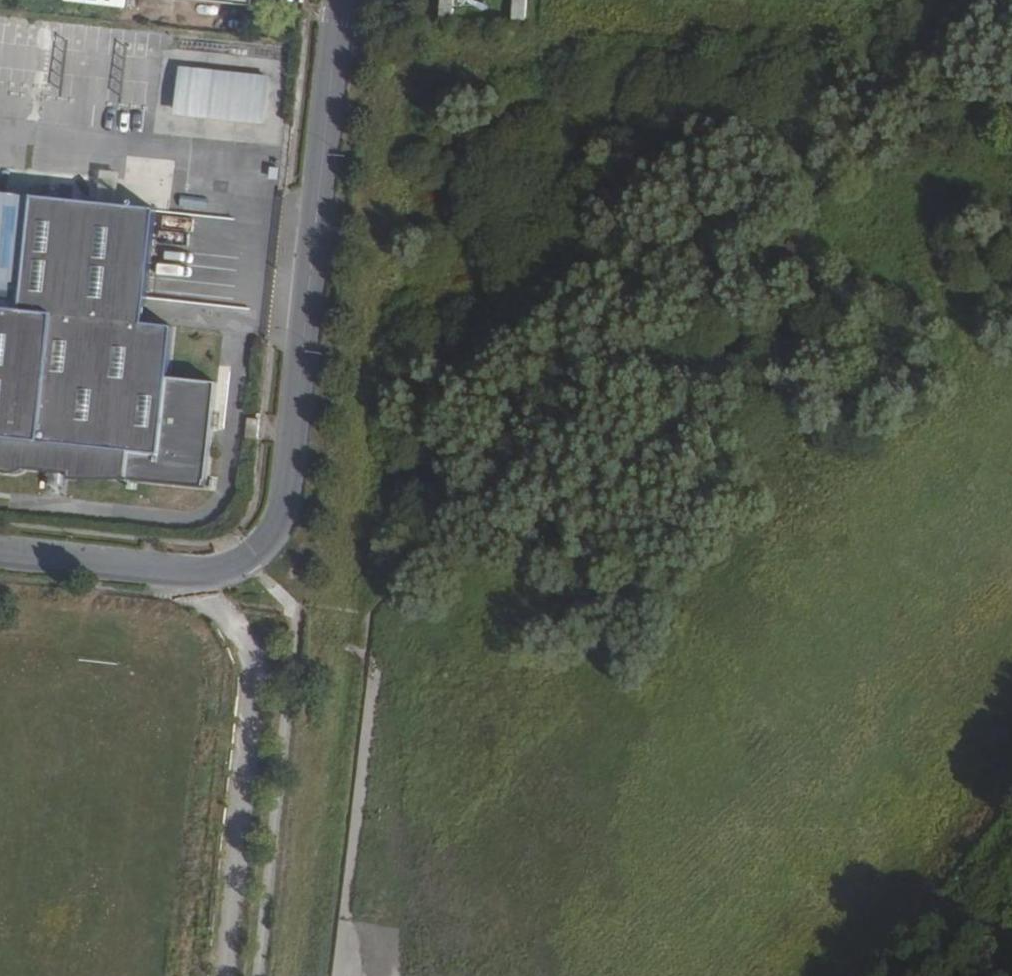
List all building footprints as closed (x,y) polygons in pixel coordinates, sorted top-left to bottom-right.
[(523,18),(523,0),(508,0),(507,17),(523,18)] [(71,41),(69,90),(111,91),(111,105),(150,107),(152,44),(71,41)] [(182,66),(178,116),(271,122),(275,72),(182,66)] [(3,465),(2,472),(14,474),(19,473),(26,472),(27,467),(52,469),(68,471),(129,478),(209,486),(219,382),(170,377),(175,324),(145,322),(157,210),(0,194),(0,464),(3,465)] [(52,469),(50,485),(66,486),(68,471),(52,469)]
